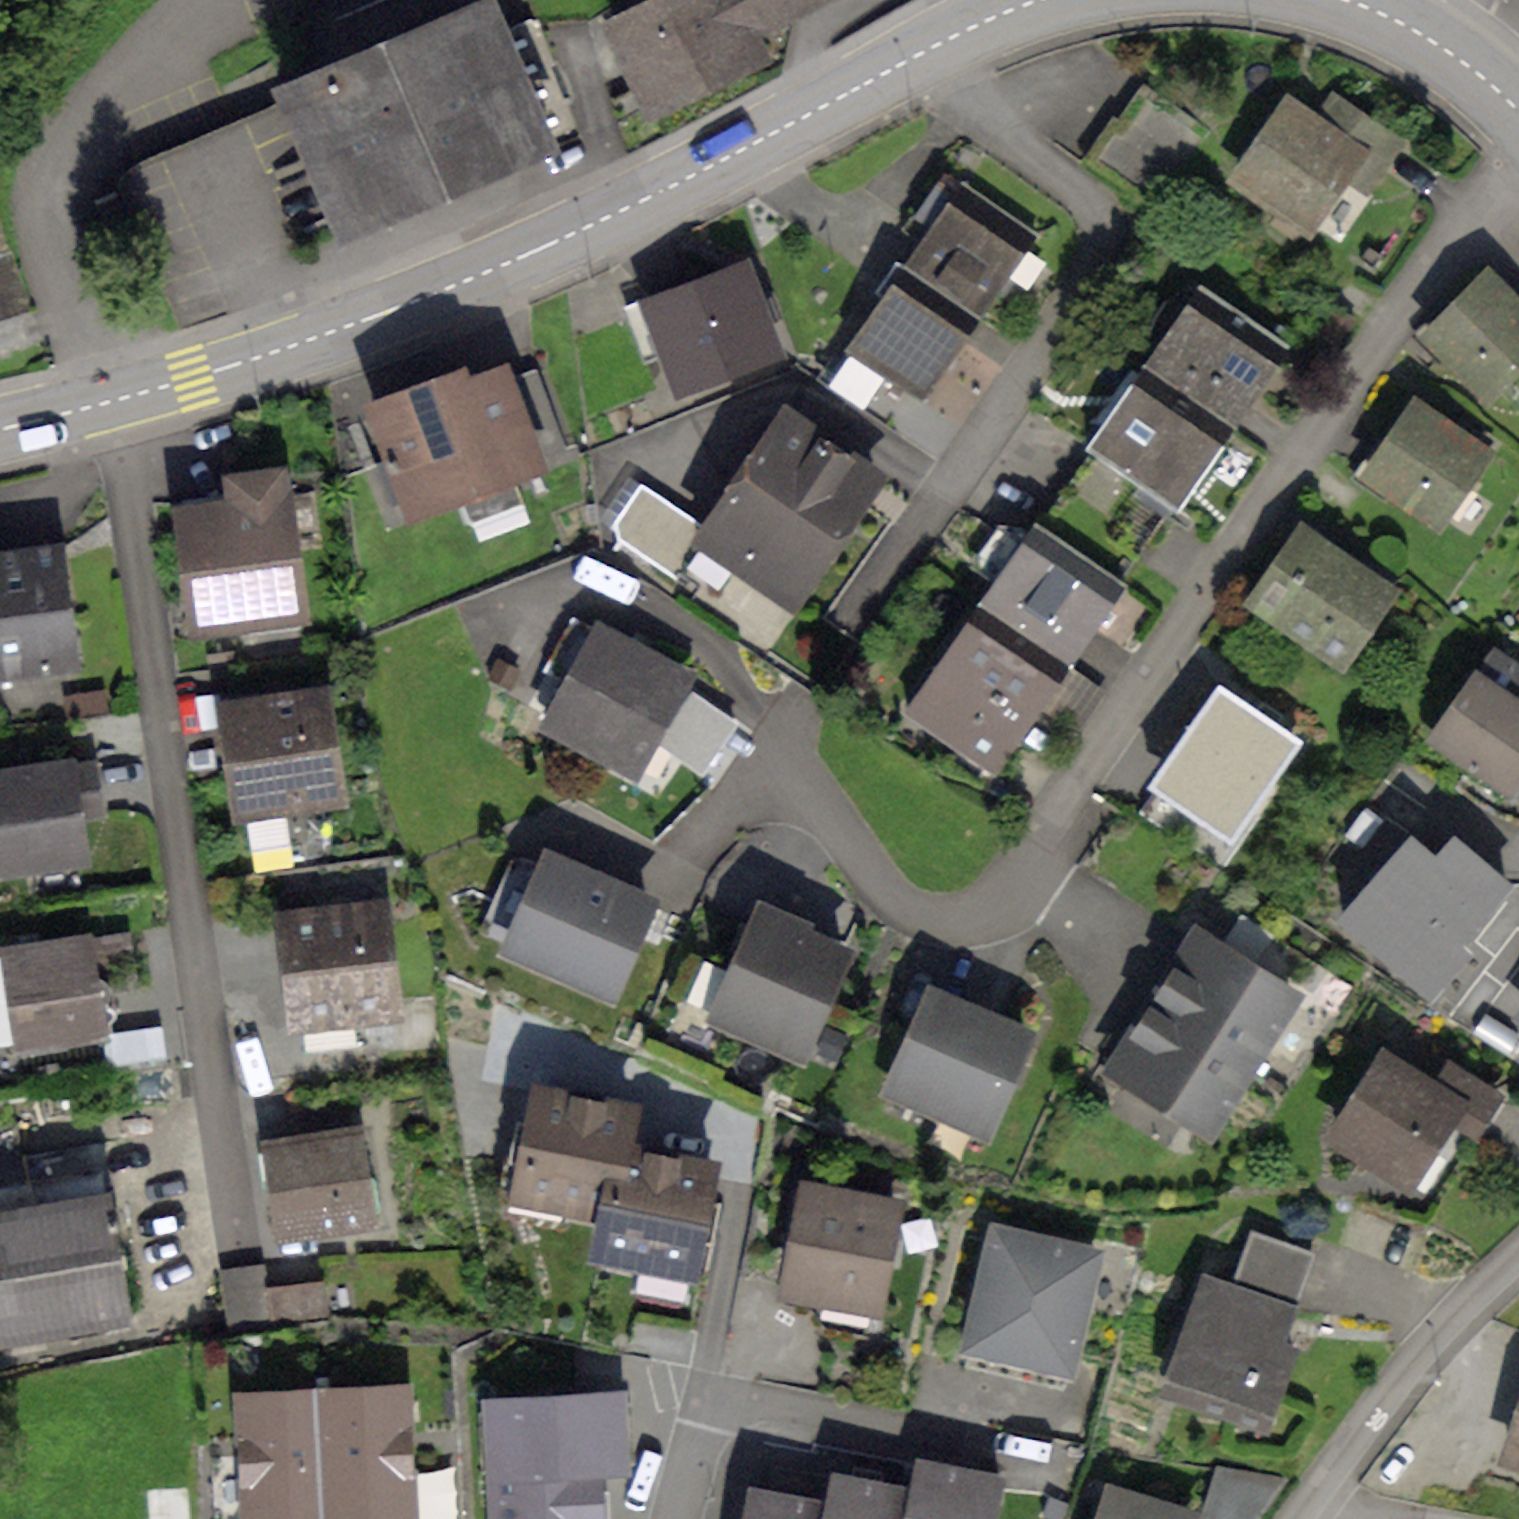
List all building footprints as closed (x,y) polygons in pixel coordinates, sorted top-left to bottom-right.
[(738,0),(670,0),(601,34),(648,128),(772,66),(761,45),(738,0)] [(761,45),(850,0),(738,0),(761,45)] [(287,88),(341,237),(539,164),(485,15),(287,88)] [(1112,126),(1086,163),(1152,210),(1209,130),(1153,90),(1122,133),(1112,126)] [(1324,131),(1289,106),(1239,176),(1309,224),(1357,155),(1379,170),(1398,143),(1353,112),(1335,138),(1324,131)] [(934,227),(963,186),(943,172),(914,213),(934,227)] [(1037,232),(965,183),(963,186),(934,227),(906,268),(978,317),(1002,283),(1037,232)] [(941,371),(978,317),(906,268),(897,262),(877,292),(886,298),(850,351),(886,375),(921,400),(941,371)] [(749,270),(645,310),(683,406),(787,365),(749,270)] [(1489,274),(1428,334),(1488,394),(1518,364),(1518,304),(1489,274)] [(1288,345),(1202,286),(1146,367),(1232,426),(1262,383),(1288,345)] [(1334,305),(1319,323),(1338,338),(1353,320),(1334,305)] [(886,375),(850,351),(827,383),(863,408),(886,375)] [(1121,405),(1090,449),(1176,508),(1232,426),(1146,367),(1121,405)] [(365,418),(407,526),(532,478),(490,369),(365,418)] [(1456,429),(1420,402),(1368,472),(1436,522),(1488,453),(1456,429)] [(700,542),(790,603),(867,490),(875,479),(785,418),(700,542)] [(179,518),(195,638),(307,623),(289,487),(227,495),(229,512),(179,518)] [(1123,586),(1034,526),(980,605),(1069,665),(1090,634),(1123,586)] [(1366,575),(1304,530),(1256,600),(1343,661),(1390,593),(1366,575)] [(85,674),(68,557),(0,567),(0,686),(85,674)] [(1069,665),(980,605),(908,711),(997,771),(1051,693),(1069,665)] [(691,694),(600,642),(548,730),(639,783),(691,694)] [(1251,707),(1221,686),(1152,782),(1231,838),(1299,741),(1251,707)] [(1477,687),(1432,748),(1507,802),(1518,786),(1518,717),(1477,687)] [(227,737),(239,827),(346,812),(333,722),(227,737)] [(86,872),(74,776),(0,785),(0,883),(86,872)] [(1413,850),(1341,927),(1426,1005),(1469,959),(1462,952),(1509,902),(1456,853),(1437,872),(1413,850)] [(656,919),(546,870),(506,960),(616,1009),(656,919)] [(799,1065),(845,959),(756,921),(710,1026),(799,1065)] [(283,939),(295,1033),(398,1020),(386,926),(283,939)] [(1148,1105),(1208,1142),(1294,1005),(1231,966),(1205,950),(1119,1086),(1148,1105)] [(3,967),(16,1058),(105,1046),(92,954),(3,967)] [(1034,1043),(930,1002),(889,1106),(993,1146),(1034,1043)] [(1462,1110),(1385,1061),(1331,1146),(1409,1195),(1462,1110)] [(607,1226),(617,1171),(626,1122),(532,1106),(513,1210),(607,1226)] [(261,1158),(276,1245),(375,1229),(360,1141),(261,1158)] [(617,1171),(607,1226),(600,1265),(698,1281),(714,1188),(617,1171)] [(800,1196),(780,1299),(881,1318),(901,1216),(800,1196)] [(127,1324),(109,1214),(0,1232),(0,1344),(127,1324)] [(1103,1262),(995,1236),(965,1362),(1073,1388),(1103,1262)] [(1213,1287),(1169,1392),(1252,1426),(1316,1272),(1257,1247),(1236,1297),(1213,1287)] [(494,1407),(498,1518),(600,1518),(599,1485),(629,1484),(626,1403),(494,1407)] [(326,1518),(408,1518),(404,1404),(321,1407),(326,1518)] [(321,1407),(237,1410),(241,1518),(326,1518),(321,1407)] [(1508,1479),(1518,1482),(1518,1442),(1508,1479)] [(747,1487),(742,1513),(740,1518),(1006,1518),(1013,1480),(909,1461),(906,1478),(904,1488),(876,1483),(823,1472),(817,1501),(747,1487)] [(1103,1518),(1171,1518),(1108,1500),(1103,1518)]
